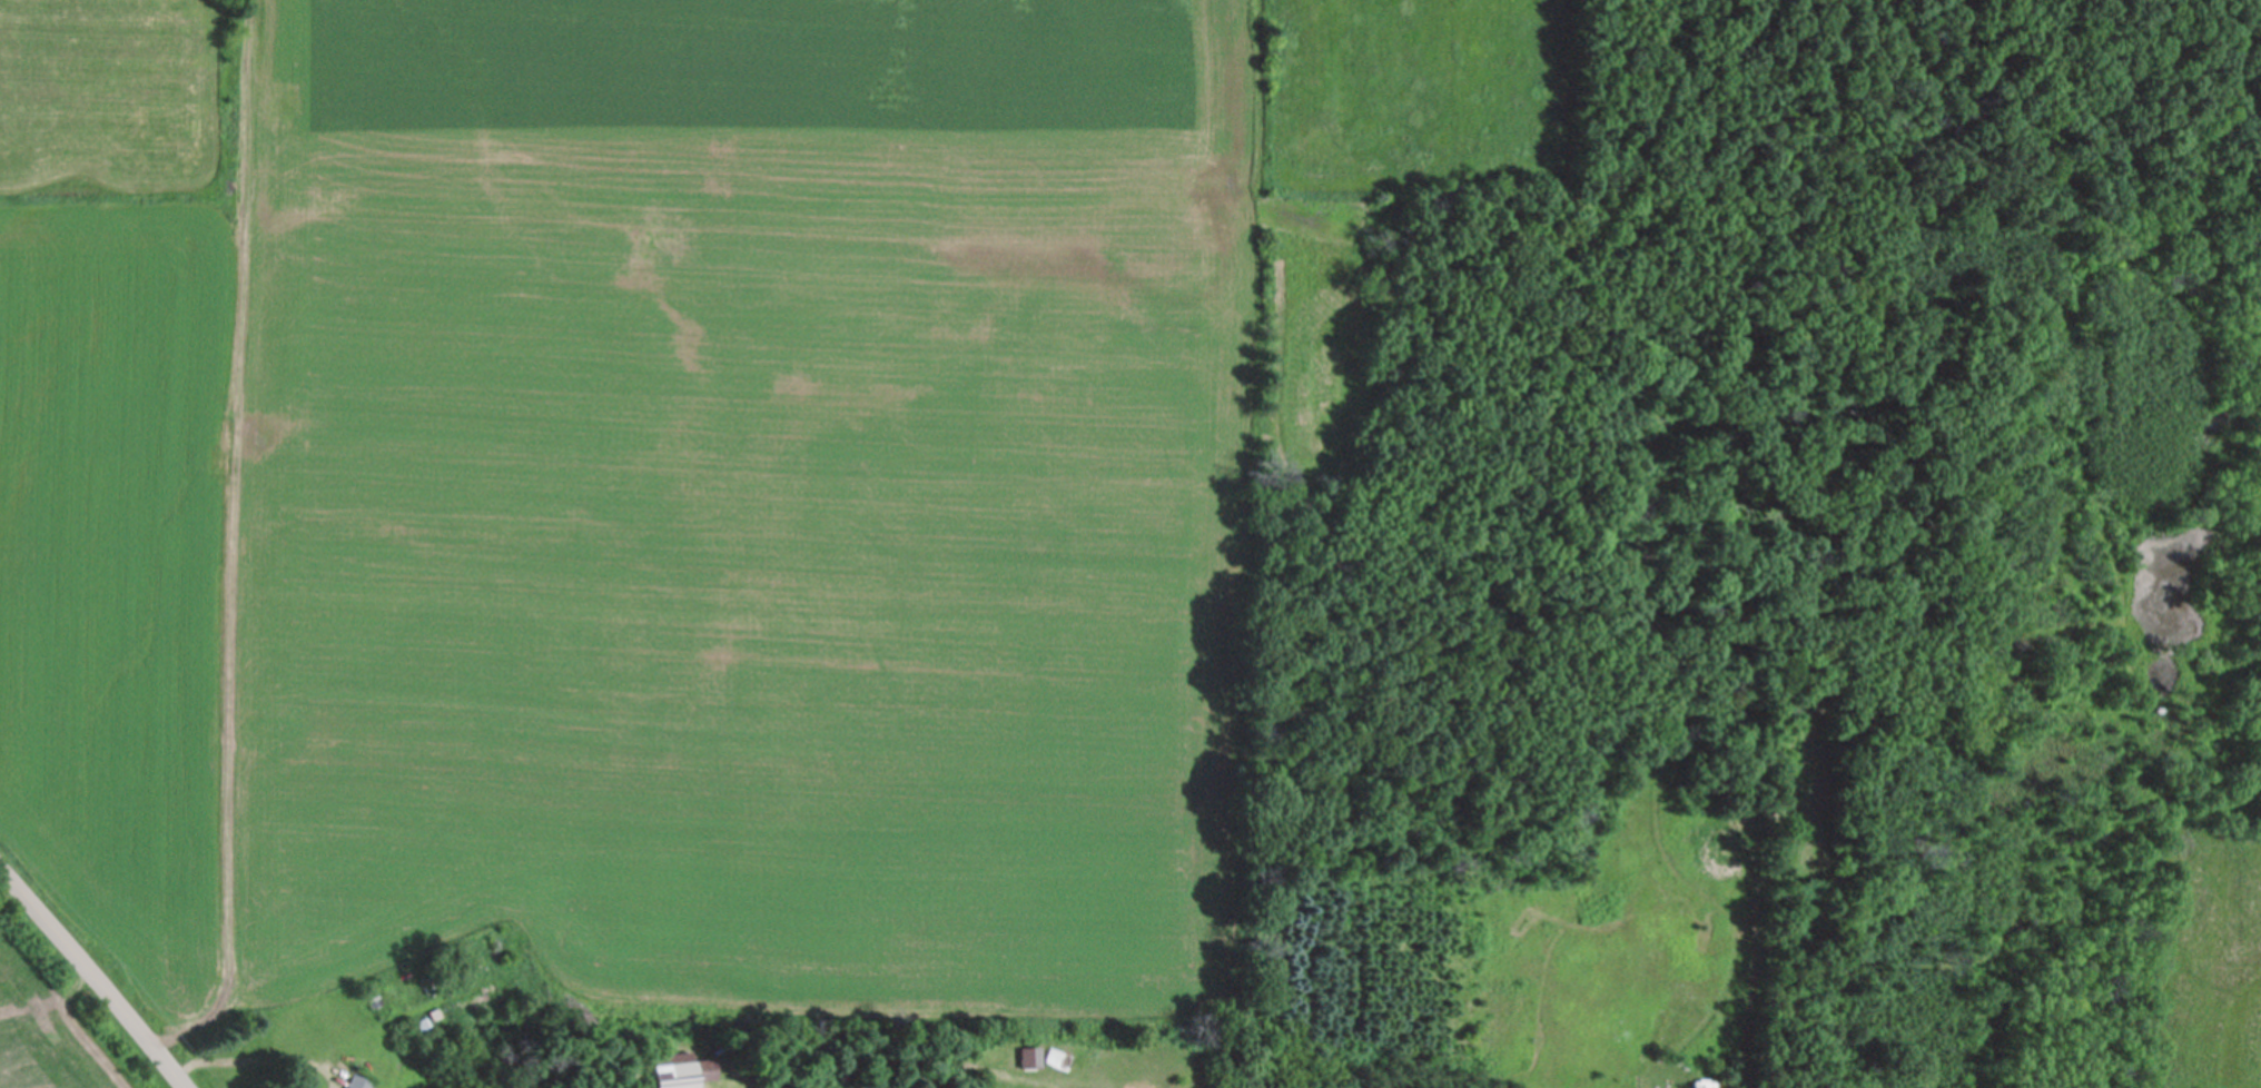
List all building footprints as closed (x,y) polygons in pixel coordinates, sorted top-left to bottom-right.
[(1070,1049),(1044,1049),(1044,1066),(1070,1066),(1070,1049)] [(697,1079),(716,1078),(715,1058),(651,1062),(653,1087),(697,1087),(697,1079)] [(758,1072),(738,1067),(732,1087),(754,1087),(758,1072)] [(372,1082),(351,1073),(345,1087),(369,1087),(372,1082)]
